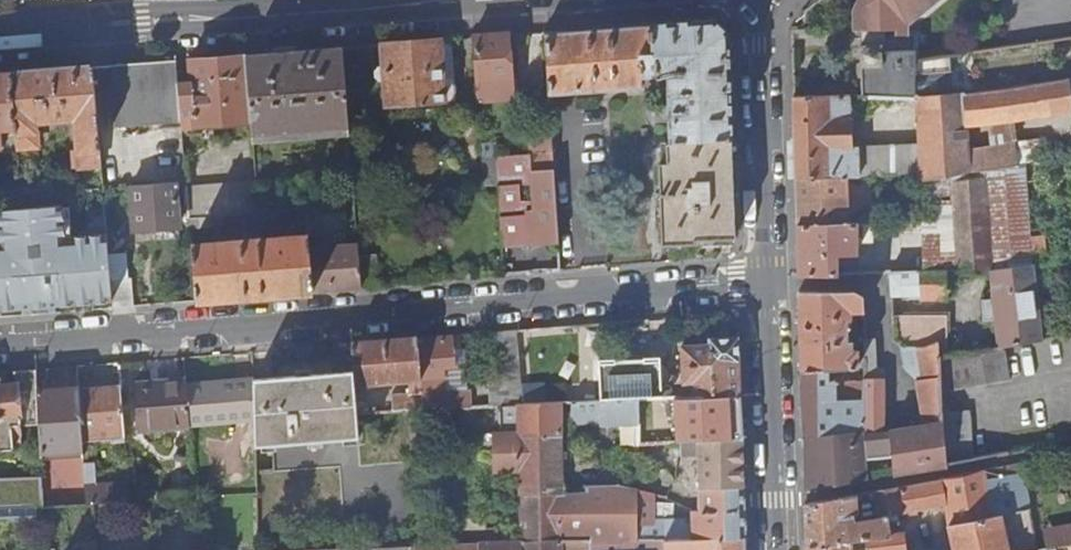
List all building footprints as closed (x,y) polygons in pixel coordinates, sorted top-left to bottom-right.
[(854,32),(859,32),(894,32),(894,37),(903,37),(905,29),(938,0),(858,0),(852,13),(851,32),(854,32)] [(710,19),(544,32),(548,94),(641,87),(641,75),(665,74),(666,104),(655,105),(656,123),(668,122),(668,141),(666,141),(667,163),(659,163),(662,244),(693,242),(693,238),(734,236),(727,45),(726,33),(710,19)] [(859,32),(859,47),(858,47),(861,97),(887,97),(914,100),(916,147),(917,174),(919,174),(920,181),(929,180),(959,174),(1022,164),(1040,161),(1038,147),(1014,151),(1014,144),(992,148),(992,150),(967,154),(966,127),(1070,112),(1070,99),(1070,98),(1069,98),(1067,82),(967,96),(967,95),(918,99),(917,75),(954,73),(953,56),(939,58),(918,62),(914,63),(914,37),(903,37),(894,37),(894,32),(859,32)] [(506,35),(473,37),(478,105),(485,104),(485,99),(509,97),(508,78),(510,78),(506,35)] [(451,39),(438,40),(442,102),(455,102),(451,39)] [(442,102),(438,40),(382,44),(384,67),(378,67),(375,68),(376,77),(379,79),(385,79),(388,106),(442,102)] [(243,55),(249,123),(254,181),(254,189),(329,183),(327,159),(339,158),(339,165),(350,164),(340,47),(243,55)] [(177,83),(180,120),(181,128),(249,123),(243,55),(189,59),(191,82),(177,83)] [(176,60),(109,65),(114,126),(180,120),(177,83),(176,60)] [(93,66),(10,72),(15,129),(16,146),(16,148),(37,146),(35,121),(74,117),(79,167),(101,165),(93,66)] [(0,73),(0,147),(3,147),(2,130),(15,129),(10,72),(0,73)] [(849,97),(791,98),(794,180),(846,179),(858,178),(858,150),(858,148),(849,148),(849,97)] [(16,146),(15,129),(2,130),(3,147),(16,146)] [(916,147),(858,150),(858,178),(917,174),(916,147)] [(500,243),(529,242),(529,245),(559,243),(552,152),(494,157),(500,243)] [(959,174),(929,180),(936,223),(921,223),(923,273),(991,271),(1031,267),(1022,164),(959,174)] [(18,168),(20,191),(38,189),(36,167),(18,168)] [(846,179),(794,180),(795,227),(847,225),(846,179)] [(256,212),(254,189),(254,181),(186,186),(189,217),(256,212)] [(178,225),(174,182),(130,185),(134,229),(178,225)] [(21,309),(32,308),(47,307),(54,306),(111,301),(107,255),(106,234),(65,237),(62,205),(0,210),(0,310),(21,309)] [(858,212),(858,225),(870,225),(879,225),(878,211),(858,212)] [(847,225),(795,227),(797,277),(836,277),(836,255),(856,254),(856,236),(870,236),(870,225),(858,225),(847,225)] [(307,249),(306,236),(191,245),(195,302),(311,292),(307,249)] [(357,256),(357,246),(307,249),(311,292),(360,288),(357,256)] [(111,301),(112,308),(133,307),(131,279),(127,279),(125,254),(107,255),(111,301)] [(375,255),(357,256),(360,288),(378,287),(375,255)] [(890,273),(890,274),(891,297),(918,296),(919,300),(992,300),(992,302),(981,303),(983,322),(994,321),(997,348),(1005,347),(1041,341),(1041,340),(1031,267),(991,271),(923,273),(890,273)] [(854,293),(797,293),(800,371),(826,370),(827,382),(835,382),(844,382),(843,370),(857,370),(856,351),(851,351),(850,342),(845,343),(845,322),(850,322),(850,313),(863,313),(861,298),(854,293)] [(32,308),(21,309),(21,316),(30,315),(32,315),(32,308)] [(900,318),(892,317),(893,341),(900,348),(925,348),(936,344),(938,358),(957,355),(957,340),(945,330),(908,332),(907,335),(901,335),(900,318)] [(515,331),(495,333),(500,394),(521,393),(515,331)] [(416,339),(423,411),(463,409),(463,401),(457,402),(457,391),(445,392),(443,368),(454,367),(452,336),(416,339)] [(392,413),(423,411),(416,339),(351,344),(353,372),(354,386),(408,382),(409,395),(392,396),(392,413)] [(739,397),(738,339),(709,340),(709,347),(682,348),(683,386),(685,386),(685,391),(691,391),(692,399),(739,397)] [(826,370),(800,371),(803,492),(870,480),(868,459),(891,457),(892,476),(947,465),(945,450),(971,447),(968,413),(942,415),(942,407),(920,410),(924,427),(883,433),(884,370),(874,364),(874,341),(865,341),(864,341),(864,382),(864,400),(836,401),(835,382),(827,382),(826,370)] [(916,380),(918,395),(941,393),(934,358),(938,358),(936,344),(925,348),(900,348),(904,370),(916,380)] [(1005,347),(997,348),(957,355),(938,358),(934,358),(941,393),(1010,379),(1005,347)] [(0,387),(0,452),(11,451),(11,426),(37,425),(36,392),(35,370),(14,372),(15,386),(0,387)] [(253,422),(254,447),(358,438),(357,414),(354,386),(353,372),(253,380),(254,418),(253,418),(253,422)] [(628,378),(630,402),(638,401),(661,400),(660,377),(628,378)] [(188,427),(253,422),(253,418),(254,418),(253,380),(185,386),(188,427)] [(844,382),(835,382),(836,401),(864,400),(864,382),(844,382)] [(137,433),(189,430),(188,427),(185,386),(185,385),(152,388),(152,385),(134,386),(137,433)] [(119,386),(78,389),(81,438),(123,434),(119,386)] [(37,425),(38,452),(81,450),(81,438),(78,389),(36,392),(37,425)] [(918,395),(920,410),(942,407),(941,393),(918,395)] [(680,445),(742,443),(742,441),(741,441),(739,397),(692,399),(661,400),(638,401),(638,427),(662,426),(662,419),(680,419),(680,445)] [(630,402),(599,403),(600,425),(600,428),(638,427),(638,401),(630,402)] [(599,403),(572,404),(572,417),(578,426),(600,425),(599,403)] [(518,472),(519,495),(561,496),(561,405),(522,406),(508,407),(509,417),(517,416),(517,434),(500,434),(500,472),(518,472)] [(699,490),(743,489),(742,443),(680,445),(680,457),(696,457),(697,492),(699,490)] [(945,450),(947,465),(971,461),(971,447),(945,450)] [(82,466),(85,505),(92,505),(128,503),(127,484),(94,486),(94,470),(89,470),(89,465),(82,466)] [(982,472),(941,480),(947,505),(944,505),(948,525),(953,549),(998,549),(984,482),(982,472)] [(984,482),(998,549),(1036,549),(1021,475),(984,482)] [(947,505),(941,480),(883,491),(887,516),(944,505),(947,505)] [(41,520),(39,508),(41,508),(39,481),(0,482),(0,522),(41,520)] [(519,495),(520,542),(561,542),(664,541),(744,540),(743,489),(699,490),(697,492),(698,511),(691,512),(691,525),(685,525),(684,521),(664,521),(664,527),(651,527),(650,494),(635,495),(635,492),(618,488),(585,490),(585,496),(561,496),(519,495)] [(887,516),(883,491),(873,493),(876,520),(853,524),(852,517),(856,517),(856,496),(804,506),(806,548),(889,536),(889,534),(887,516)] [(1070,546),(1070,523),(1042,528),(1045,549),(1050,549),(1051,549),(1070,546)] [(889,534),(889,536),(806,548),(806,549),(917,549),(915,533),(903,534),(903,532),(889,534)] [(744,540),(664,541),(664,549),(744,549),(744,540)] [(561,542),(561,549),(664,549),(664,541),(561,542)] [(561,542),(520,542),(426,545),(301,549),(561,549),(561,542)]
